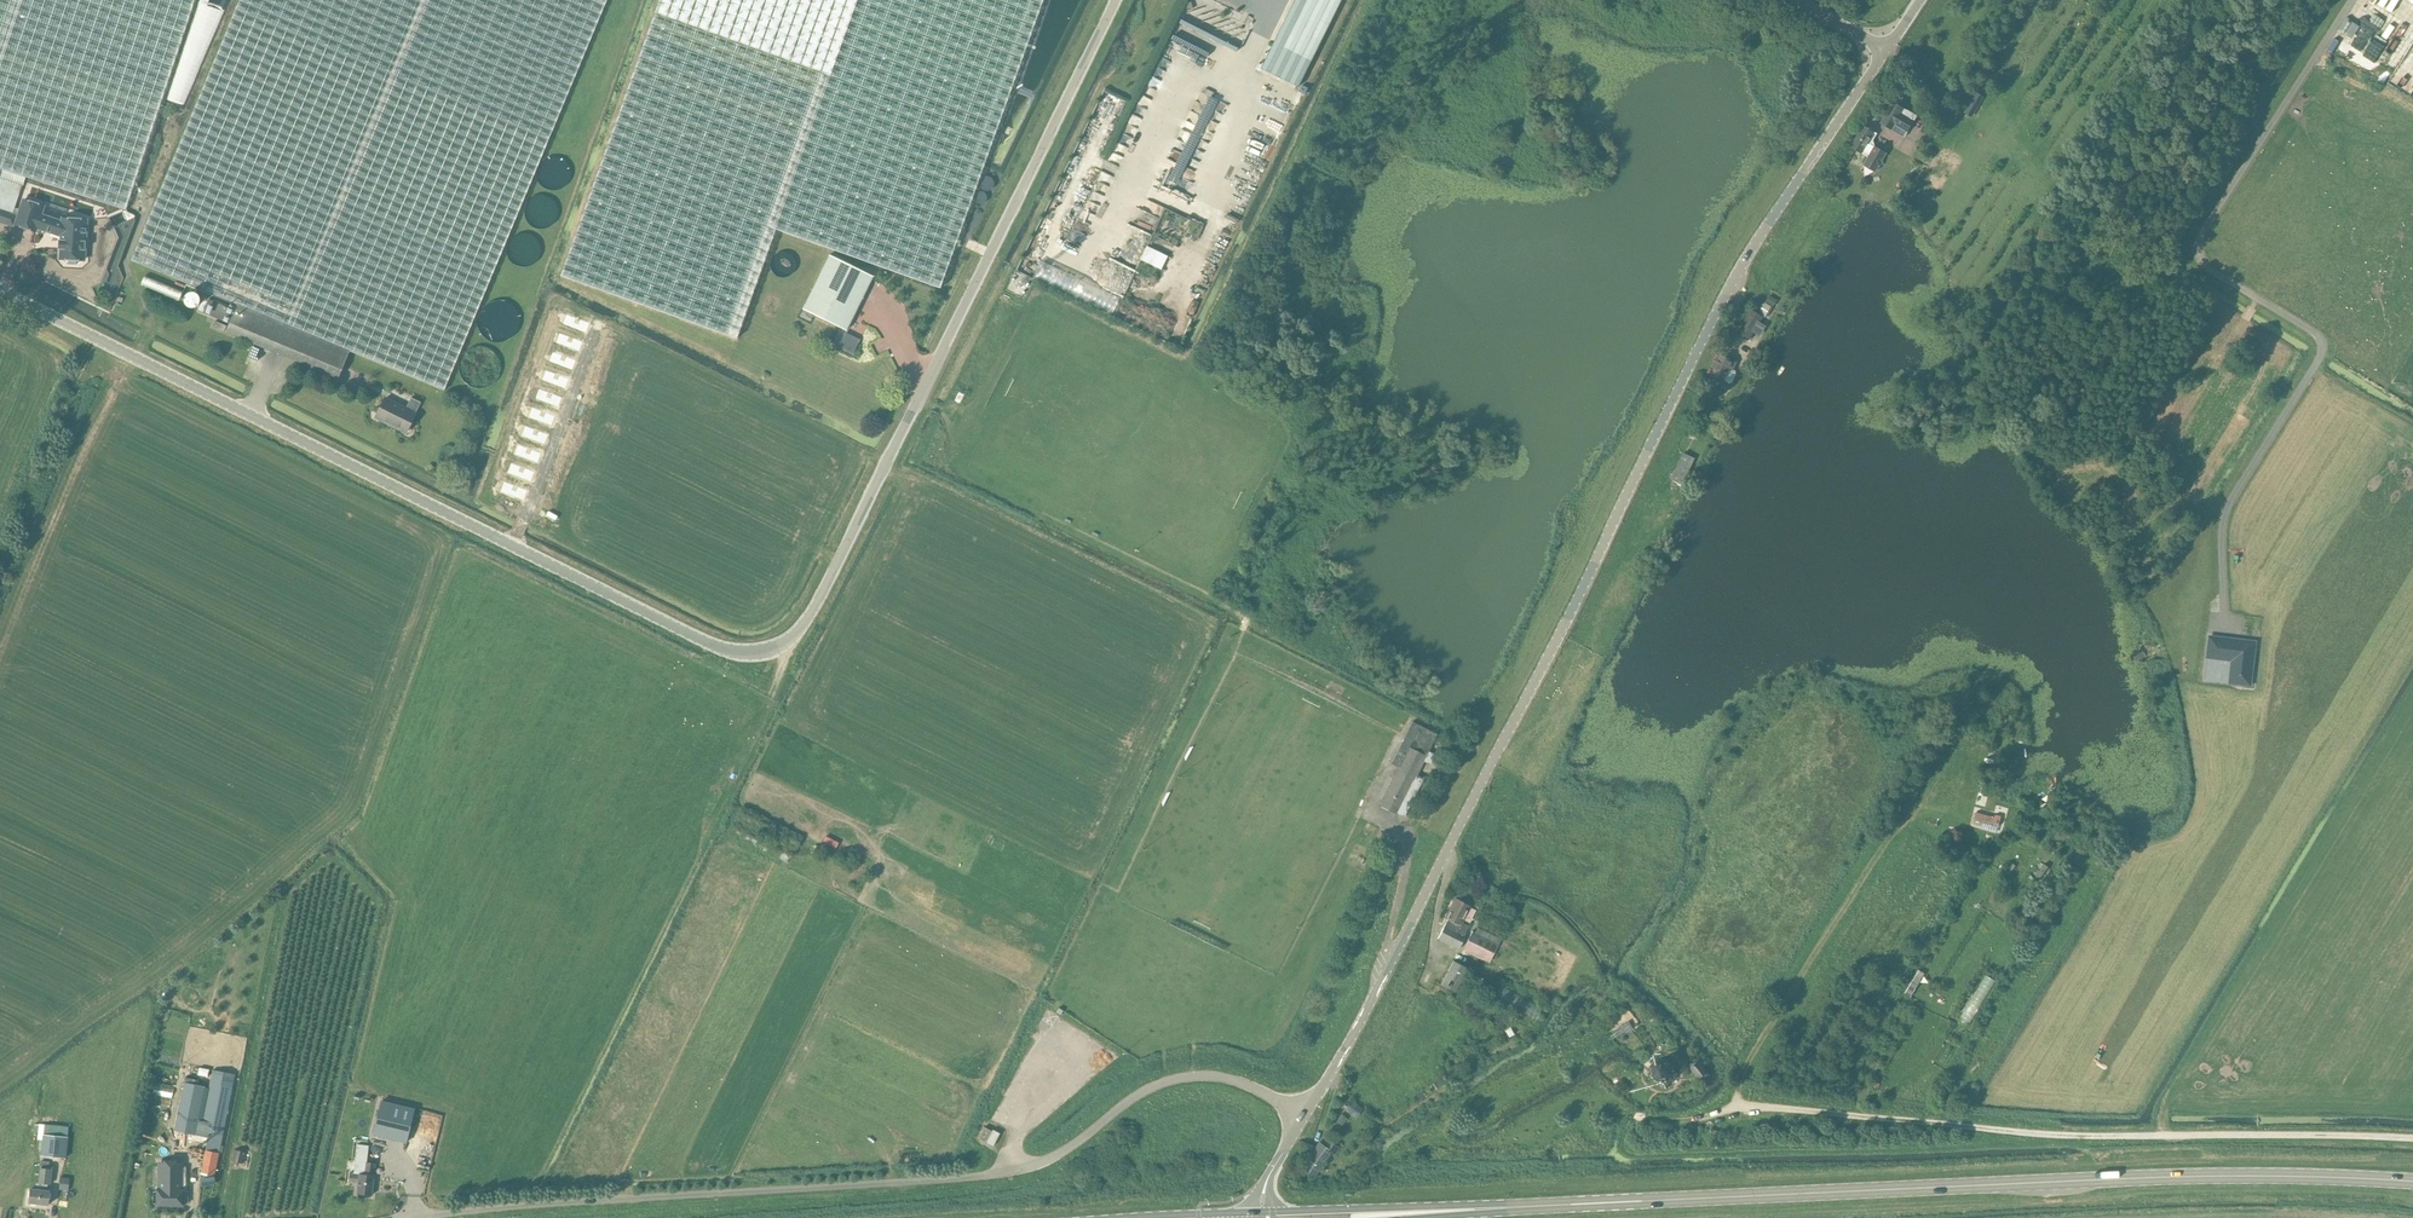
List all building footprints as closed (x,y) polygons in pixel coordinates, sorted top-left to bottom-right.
[(13,213),(23,185),(26,177),(126,210),(195,0),(0,0),(0,209),(13,213)] [(606,0),(247,0),(134,278),(341,362),(353,333),(450,373),(606,0)] [(735,338),(775,229),(940,287),(1042,0),(658,0),(560,275),(735,338)] [(1260,69),(1297,87),(1340,0),(1294,0),(1260,69)] [(2412,24),(2412,13),(2404,8),(2393,26),(2380,18),(2382,14),(2369,6),(2362,19),(2402,43),(2412,24)] [(2374,75),(2384,82),(2399,60),(2388,53),(2374,75)] [(1984,97),(1973,91),(1962,112),(1972,118),(1984,97)] [(1902,115),(1905,109),(1893,102),(1881,123),(1893,130),(1896,125),(1909,132),(1915,122),(1902,115)] [(1868,159),(1870,167),(1882,164),(1880,158),(1884,153),(1871,145),(1877,134),(1863,126),(1851,146),(1869,157),(1868,159)] [(537,169),(536,174),(537,179),(538,183),(541,186),(546,189),(551,191),(558,190),(564,188),(567,184),(570,179),(571,173),(570,168),(565,162),(560,158),(554,157),(547,158),(542,161),(539,164),(537,169)] [(525,207),(524,212),(525,217),(527,221),(529,224),(534,227),(539,229),(546,228),(552,226),(556,222),(558,217),(559,211),(558,206),(554,200),(548,197),(542,195),(535,196),(530,199),(527,202),(525,207)] [(68,263),(77,264),(79,262),(79,260),(84,260),(86,220),(63,218),(63,222),(41,215),(44,206),(24,200),(16,224),(36,231),(37,228),(62,236),(62,241),(60,240),(60,248),(61,249),(61,259),(66,259),(66,261),(68,263)] [(507,245),(507,251),(507,255),(509,259),(511,262),(516,266),(522,267),(528,267),(534,264),(538,260),(541,255),(542,250),(540,244),(536,238),(531,235),(524,233),(517,234),(513,237),(510,241),(507,245)] [(1139,259),(1161,269),(1168,254),(1145,244),(1139,259)] [(803,309),(846,330),(873,276),(829,255),(803,309)] [(1039,261),(1032,277),(1110,315),(1118,299),(1039,261)] [(521,320),(520,315),(520,312),(518,309),(515,305),(511,302),(509,300),(505,299),(500,298),(497,298),(491,299),(487,301),(484,304),(481,307),(479,311),(478,316),(477,320),(478,323),(479,327),(481,332),(483,334),(485,336),(489,339),(493,340),(498,341),(502,341),(507,340),(511,338),(514,335),(517,332),(519,328),(520,324),(521,320)] [(1754,333),(1761,323),(1764,317),(1752,310),(1738,332),(1750,339),(1754,333)] [(212,327),(225,332),(227,325),(215,321),(212,327)] [(562,323),(560,329),(582,338),(585,331),(562,323)] [(556,341),(553,348),(575,356),(578,349),(556,341)] [(503,366),(503,362),(502,358),(500,355),(497,351),(493,348),(490,346),(487,345),(483,344),(478,344),(474,345),(471,347),(467,349),(465,352),(462,356),(461,361),(460,365),(460,370),(462,374),(463,377),(466,380),(469,383),(472,385),(477,386),(481,387),(485,387),(489,386),(493,384),(497,381),(499,378),(501,374),(502,371),(503,366)] [(1737,363),(1720,355),(1711,375),(1724,381),(1730,384),(1733,383),(1737,373),(1736,371),(1734,370),(1737,363)] [(549,359),(546,366),(568,374),(571,367),(549,359)] [(542,377),(539,384),(561,392),(564,386),(542,377)] [(535,395),(532,402),(554,411),(557,404),(535,395)] [(376,417),(406,433),(416,413),(421,402),(411,397),(406,408),(386,398),(376,417)] [(528,414),(525,420),(547,428),(550,422),(528,414)] [(521,431),(518,438),(540,446),(542,440),(521,431)] [(514,450),(511,457),(533,465),(536,458),(514,450)] [(1683,485),(1695,458),(1684,453),(1671,479),(1683,485)] [(507,468),(504,474),(527,483),(529,476),(507,468)] [(499,486),(497,492),(519,501),(522,494),(499,486)] [(2256,642),(2217,637),(2215,653),(2238,655),(2236,678),(2251,680),(2256,642)] [(1397,814),(1405,817),(1423,779),(1417,776),(1424,761),(1431,765),(1436,755),(1429,751),(1437,734),(1412,722),(1391,764),(1398,767),(1380,805),(1397,814)] [(1974,820),(1998,826),(2001,816),(1995,814),(1995,817),(1976,812),(1974,820)] [(1438,940),(1459,950),(1465,939),(1463,938),(1469,926),(1462,923),(1470,906),(1455,899),(1446,918),(1448,919),(1445,927),(1444,926),(1438,940)] [(1463,950),(1489,963),(1501,939),(1478,928),(1475,932),(1472,931),(1463,950)] [(1468,968),(1454,961),(1441,985),(1456,992),(1468,968)] [(1911,997),(1919,984),(1912,980),(1904,993),(1911,997)] [(1501,984),(1492,1001),(1535,1024),(1544,1007),(1501,984)] [(1651,1078),(1659,1085),(1669,1083),(1675,1074),(1673,1065),(1666,1060),(1655,1061),(1650,1068),(1651,1078)] [(1699,1080),(1701,1083),(1710,1075),(1708,1072),(1700,1061),(1690,1069),(1699,1080)] [(184,1081),(173,1130),(189,1134),(194,1135),(205,1085),(184,1081)] [(189,1134),(188,1139),(208,1143),(206,1151),(205,1151),(200,1175),(215,1177),(220,1154),(219,1153),(233,1086),(210,1081),(209,1086),(205,1085),(194,1135),(189,1134)] [(1952,1095),(1957,1086),(1950,1082),(1945,1091),(1952,1095)] [(155,1084),(153,1092),(172,1096),(174,1088),(155,1084)] [(1423,1092),(1415,1098),(1419,1103),(1427,1098),(1423,1092)] [(1364,1109),(1351,1100),(1345,1109),(1358,1118),(1364,1109)] [(414,1109),(382,1101),(373,1135),(406,1143),(414,1109)] [(1347,1118),(1341,1114),(1336,1121),(1341,1125),(1347,1118)] [(69,1137),(67,1137),(68,1127),(40,1123),(38,1142),(40,1142),(39,1148),(42,1148),(41,1156),(66,1159),(69,1137)] [(986,1142),(992,1131),(984,1127),(978,1138),(986,1142)] [(993,1146),(1000,1133),(993,1130),(986,1143),(993,1146)] [(1301,1169),(1314,1178),(1331,1153),(1334,1154),(1338,1148),(1328,1141),(1324,1147),(1319,1143),(1301,1169)] [(243,1164),(245,1152),(235,1150),(232,1162),(243,1164)] [(30,1203),(48,1205),(50,1191),(48,1191),(48,1184),(51,1184),(52,1169),(49,1169),(50,1161),(41,1161),(38,1182),(36,1182),(35,1189),(31,1189),(30,1203)] [(350,1173),(349,1182),(358,1183),(357,1194),(372,1195),(374,1176),(375,1163),(367,1162),(366,1175),(350,1173)] [(153,1204),(181,1204),(180,1188),(179,1188),(179,1168),(154,1168),(154,1188),(153,1188),(153,1204)]
